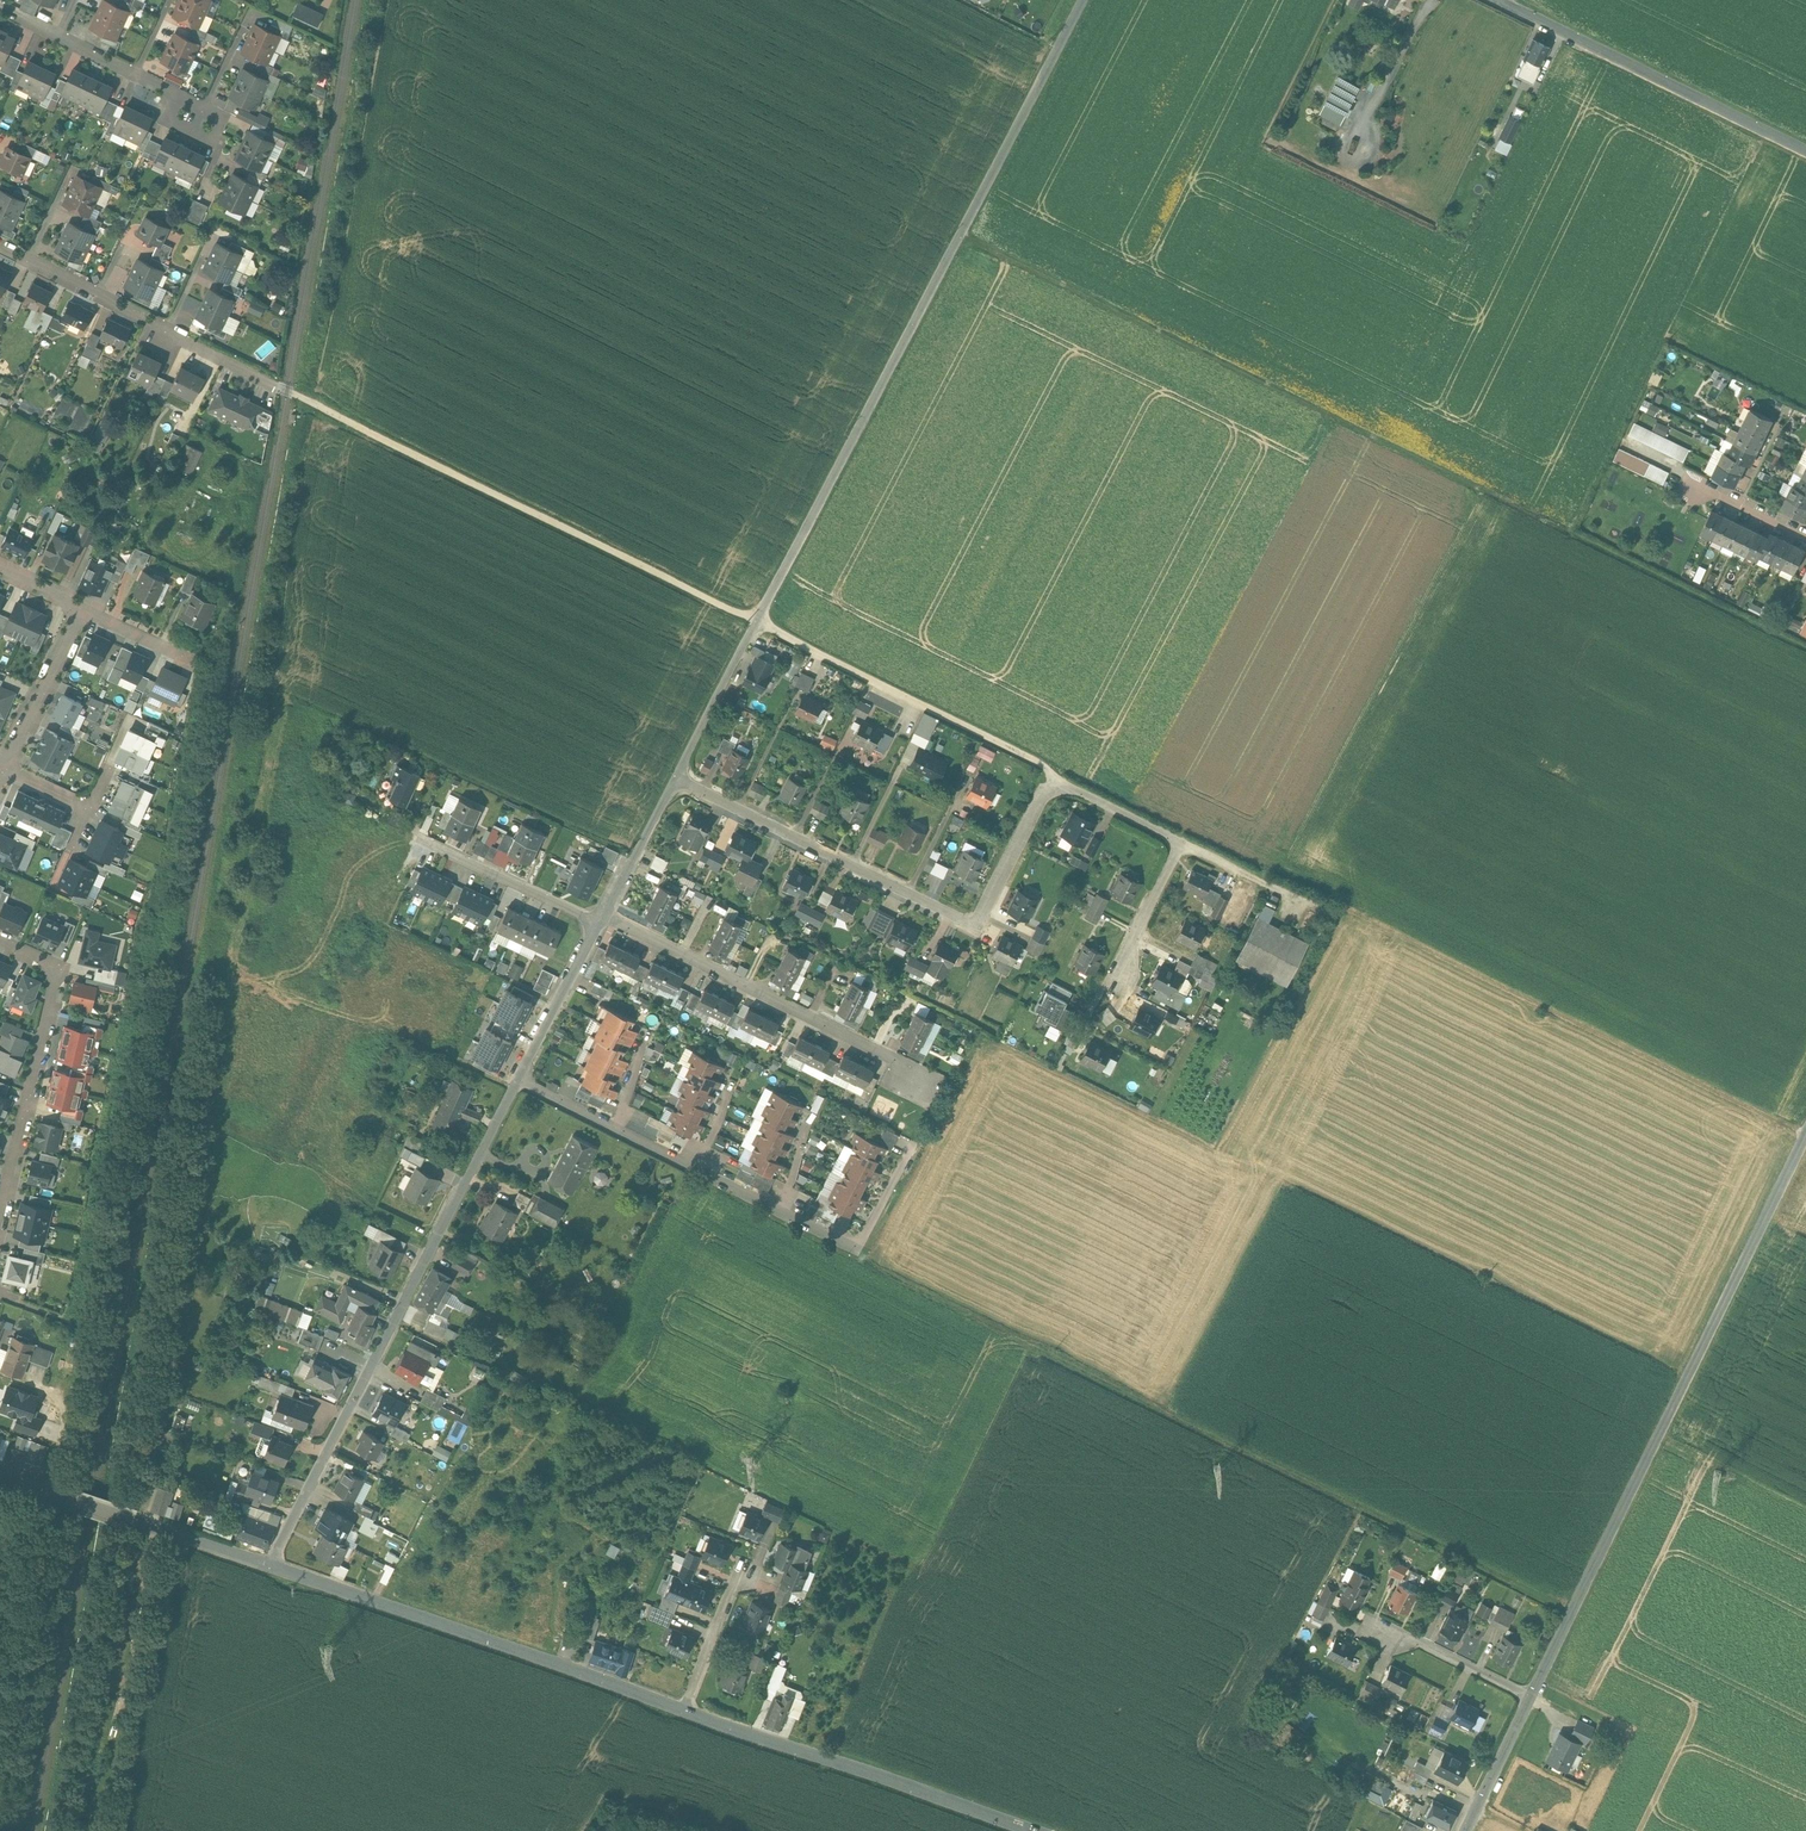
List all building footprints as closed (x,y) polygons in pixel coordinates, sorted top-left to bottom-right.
[(18,0),(22,2),(37,9),(41,1),(40,0),(18,0)] [(116,5),(105,0),(98,14),(122,25),(128,11),(116,5)] [(121,0),(119,0),(116,5),(128,11),(134,14),(137,7),(132,5),(121,0)] [(180,3),(204,14),(211,0),(182,0),(180,3)] [(37,9),(22,2),(20,8),(35,15),(37,9)] [(324,14),(299,2),(292,15),(318,27),(324,14)] [(204,14),(180,3),(174,17),(193,26),(198,28),(204,14)] [(122,25),(98,14),(91,28),(103,34),(115,39),(122,25)] [(268,30),(256,24),(249,38),(273,50),(279,36),(279,35),(268,30)] [(290,33),(271,24),(268,30),(279,35),(279,36),(287,39),(290,33)] [(209,33),(198,28),(193,26),(190,32),(206,39),(209,33)] [(3,63),(8,53),(15,39),(7,35),(7,33),(0,30),(0,61),(3,63)] [(206,39),(190,32),(187,39),(199,44),(205,47),(208,40),(206,39)] [(187,39),(175,33),(169,47),(193,58),(199,44),(187,39)] [(115,39),(103,34),(100,40),(118,49),(121,42),(115,39)] [(273,50),(249,38),(243,53),(259,60),(266,64),(266,63),(273,50)] [(1532,40),(1517,71),(1533,79),(1549,48),(1532,40)] [(193,58),(169,47),(162,61),(174,67),(186,72),(193,58)] [(3,63),(0,69),(0,70),(7,73),(15,56),(8,53),(3,63)] [(15,56),(7,73),(14,77),(17,70),(17,69),(22,60),(15,56)] [(275,67),(266,63),(266,64),(259,60),(256,67),(259,68),(272,74),(275,67)] [(23,73),(17,85),(18,85),(31,91),(42,67),(29,61),(23,73)] [(42,67),(31,91),(44,98),(50,85),(55,73),(42,67)] [(190,74),(186,72),(174,67),(171,73),(183,79),(187,81),(190,74)] [(272,74),(259,68),(256,75),(268,80),(269,81),(272,74)] [(67,82),(62,93),(75,99),(86,75),(73,69),(67,82)] [(256,75),(244,69),(237,83),(261,94),(268,80),(256,75)] [(23,73),(17,70),(14,77),(8,89),(15,92),(18,85),(17,85),(23,73)] [(183,79),(171,73),(168,81),(180,86),(183,79)] [(86,75),(75,99),(88,105),(99,81),(86,75)] [(1359,88),(1339,77),(1319,114),(1340,125),(1359,88)] [(56,88),(52,98),(58,101),(62,93),(67,82),(61,79),(56,88)] [(99,81),(88,105),(101,111),(106,99),(112,87),(99,81)] [(261,94),(237,83),(231,97),(255,108),(261,94)] [(50,85),(44,98),(41,104),(47,107),(52,98),(56,88),(50,85)] [(1532,95),(1522,90),(1520,95),(1530,100),(1532,95)] [(106,99),(101,111),(99,116),(105,119),(112,102),(106,99)] [(112,102),(105,119),(111,122),(114,114),(118,105),(112,102)] [(120,117),(114,130),(115,130),(128,136),(139,112),(126,105),(120,117)] [(139,112),(128,136),(141,142),(147,130),(152,118),(139,112)] [(111,122),(105,133),(112,136),(115,130),(114,130),(120,117),(114,114),(111,122)] [(1519,120),(1510,116),(1500,137),(1509,141),(1519,120)] [(147,130),(141,142),(138,148),(144,151),(150,139),(153,133),(147,130)] [(263,137),(250,131),(243,144),(267,156),(274,142),(263,137)] [(286,141),(267,131),(263,137),(274,142),(283,147),(286,141)] [(162,144),(154,161),(167,167),(178,143),(165,137),(162,144)] [(150,139),(144,151),(142,155),(148,158),(156,141),(150,139)] [(36,149),(21,141),(16,151),(30,157),(30,158),(31,159),(36,149)] [(156,141),(148,158),(154,161),(162,144),(156,141)] [(178,143),(167,167),(180,173),(191,150),(178,143)] [(267,156),(243,144),(236,159),(252,167),(260,170),(267,156)] [(16,151),(8,147),(0,165),(22,175),(30,158),(30,157),(16,151)] [(191,150),(180,173),(193,180),(197,171),(203,158),(204,156),(191,150)] [(210,161),(203,158),(197,171),(204,174),(210,161)] [(308,173),(309,167),(313,168),(314,160),(300,158),(297,171),(308,173)] [(260,170),(252,167),(249,173),(262,179),(262,180),(264,181),(268,174),(260,170)] [(262,179),(249,173),(246,179),(258,185),(259,186),(262,180),(262,179)] [(246,179),(234,174),(227,187),(251,199),(258,185),(246,179)] [(91,182),(78,176),(71,190),(95,201),(101,188),(101,187),(91,182)] [(113,185),(94,176),(91,182),(101,187),(101,188),(110,192),(113,185)] [(251,199),(227,187),(220,201),(244,213),(251,199)] [(28,195),(15,189),(12,196),(24,201),(25,202),(28,195)] [(0,190),(0,207),(17,215),(24,201),(12,196),(0,190)] [(95,201),(71,190),(64,204),(85,214),(88,216),(88,215),(95,201)] [(209,205),(195,199),(186,217),(200,224),(209,205)] [(0,207),(0,224),(10,229),(17,215),(0,207)] [(103,222),(88,215),(88,216),(85,214),(82,220),(86,222),(99,229),(103,222)] [(158,219),(155,220),(155,221),(147,217),(138,235),(158,244),(160,245),(162,241),(168,228),(164,226),(165,224),(164,222),(158,219)] [(99,229),(86,222),(83,229),(94,234),(96,235),(99,229)] [(83,229),(70,223),(64,237),(87,248),(94,234),(83,229)] [(0,224),(0,232),(13,239),(16,232),(10,229),(0,224)] [(87,248),(64,237),(57,251),(71,258),(81,262),(87,248)] [(173,247),(162,241),(160,245),(158,244),(152,257),(165,263),(173,247)] [(249,249),(232,241),(229,248),(242,254),(246,256),(249,249)] [(229,248),(218,242),(211,257),(235,268),(242,254),(229,248)] [(165,263),(152,257),(149,263),(163,270),(166,272),(169,265),(165,263)] [(235,268),(211,257),(204,271),(226,281),(228,282),(235,268)] [(84,264),(81,262),(71,258),(68,264),(76,268),(81,270),(84,264)] [(149,263),(139,259),(132,273),(156,284),(163,270),(149,263)] [(76,268),(68,264),(66,269),(73,272),(76,268)] [(0,268),(0,294),(2,295),(12,273),(0,268)] [(156,284),(132,273),(126,287),(136,292),(149,298),(156,284)] [(243,289),(228,282),(226,281),(223,287),(240,295),(243,289)] [(51,292),(33,284),(24,303),(33,307),(25,323),(39,330),(39,329),(38,328),(45,313),(42,311),(42,310),(51,292)] [(240,295),(223,287),(220,293),(234,300),(237,302),(240,295)] [(220,293),(210,289),(204,303),(227,314),(234,300),(220,293)] [(10,290),(2,306),(9,309),(14,298),(16,293),(10,290)] [(149,298),(136,292),(133,298),(150,306),(153,300),(149,298)] [(22,302),(14,298),(9,309),(8,311),(16,314),(22,302)] [(91,312),(69,303),(61,320),(83,330),(91,312)] [(227,314),(204,303),(197,317),(210,324),(221,328),(227,314)] [(45,313),(38,328),(39,329),(46,331),(53,315),(42,310),(42,311),(45,313)] [(59,322),(53,319),(49,327),(55,330),(59,322)] [(130,329),(108,319),(100,337),(122,347),(130,329)] [(221,328),(210,324),(207,330),(225,338),(228,332),(221,328)] [(96,346),(100,337),(92,333),(88,343),(96,346)] [(102,349),(96,346),(88,343),(82,355),(91,359),(96,361),(102,349)] [(161,363),(138,352),(128,374),(150,384),(151,385),(156,375),(161,363)] [(91,359),(82,355),(77,365),(86,369),(91,359)] [(205,378),(181,366),(173,382),(170,388),(171,389),(194,400),(205,378)] [(1716,374),(1712,385),(1723,389),(1727,378),(1716,374)] [(156,375),(151,385),(150,384),(144,396),(155,402),(159,394),(166,379),(156,375)] [(1737,394),(1742,382),(1732,377),(1726,389),(1737,394)] [(166,379),(159,394),(167,397),(171,389),(170,388),(173,382),(166,379)] [(273,413),(220,388),(210,409),(228,417),(230,416),(231,417),(232,419),(237,422),(242,420),(244,421),(245,423),(265,432),(269,433),(273,413)] [(1653,414),(1658,406),(1644,398),(1639,406),(1653,414)] [(1749,408),(1744,419),(1765,430),(1770,419),(1749,408)] [(91,444),(102,449),(114,424),(102,419),(91,444)] [(1744,419),(1738,430),(1760,441),(1765,430),(1744,419)] [(1658,421),(1654,430),(1665,435),(1669,427),(1658,421)] [(1641,425),(1635,422),(1629,435),(1635,438),(1641,425)] [(1647,428),(1641,425),(1635,438),(1641,441),(1647,428)] [(1653,431),(1647,428),(1641,441),(1647,444),(1653,431)] [(1738,430),(1733,441),(1754,452),(1760,441),(1738,430)] [(1653,431),(1647,444),(1653,447),(1659,434),(1653,431)] [(179,436),(173,433),(167,445),(173,448),(179,436)] [(1665,437),(1659,434),(1653,447),(1659,450),(1665,437)] [(179,436),(173,448),(180,451),(186,439),(179,436)] [(1665,437),(1659,450),(1665,452),(1671,440),(1665,437)] [(1677,443),(1671,440),(1665,452),(1671,455),(1677,443)] [(1733,441),(1728,452),(1744,461),(1749,463),(1754,452),(1733,441)] [(1677,443),(1671,455),(1677,458),(1683,446),(1677,443)] [(187,444),(176,465),(191,473),(202,451),(187,444)] [(1683,446),(1677,458),(1683,461),(1689,449),(1683,446)] [(1619,448),(1613,460),(1620,463),(1626,451),(1619,448)] [(1632,454),(1626,451),(1620,463),(1626,466),(1632,454)] [(1723,451),(1717,462),(1738,472),(1744,461),(1728,452),(1723,451)] [(1638,457),(1632,454),(1626,466),(1632,469),(1638,457)] [(1644,460),(1638,457),(1632,469),(1638,472),(1644,460)] [(1650,463),(1644,460),(1638,472),(1645,475),(1650,463)] [(1717,462),(1712,474),(1733,484),(1738,472),(1717,462)] [(1650,463),(1645,475),(1651,478),(1657,466),(1650,463)] [(1657,466),(1651,478),(1657,481),(1663,469),(1657,466)] [(1663,469),(1657,481),(1663,484),(1669,472),(1663,469)] [(1796,486),(1805,491),(1805,477),(1802,475),(1796,486)] [(1786,495),(1805,505),(1805,491),(1796,486),(1792,484),(1786,495)] [(1780,507),(1801,517),(1805,507),(1805,505),(1786,495),(1780,507)] [(12,507),(8,514),(14,517),(17,509),(12,507)] [(1700,531),(1709,535),(1720,513),(1710,509),(1700,531)] [(1709,535),(1719,540),(1730,518),(1720,513),(1709,535)] [(56,515),(50,526),(57,530),(63,518),(56,515)] [(1719,540),(1729,545),(1739,523),(1730,518),(1719,540)] [(1729,545),(1738,549),(1749,527),(1739,523),(1729,545)] [(20,532),(10,527),(2,545),(25,556),(34,538),(32,537),(35,530),(24,524),(20,532)] [(87,526),(79,542),(88,546),(96,530),(87,526)] [(1738,549),(1748,554),(1758,532),(1749,527),(1738,549)] [(1748,554),(1757,558),(1760,554),(1768,536),(1758,532),(1748,554)] [(1787,541),(1770,532),(1768,536),(1760,554),(1777,562),(1787,541)] [(79,544),(55,534),(51,543),(50,542),(46,550),(47,551),(43,560),(67,571),(71,562),(72,562),(76,554),(75,553),(79,544)] [(94,536),(89,546),(95,549),(100,538),(94,536)] [(1805,549),(1787,541),(1777,562),(1794,570),(1805,549)] [(150,554),(135,547),(132,554),(140,557),(137,563),(144,567),(150,554)] [(132,554),(125,569),(133,573),(137,563),(140,557),(132,554)] [(86,572),(107,581),(109,578),(113,569),(106,566),(109,561),(98,556),(96,561),(92,560),(86,572)] [(127,563),(118,559),(113,569),(109,578),(118,582),(127,563)] [(166,581),(143,571),(143,572),(139,581),(138,581),(141,583),(136,594),(135,594),(155,604),(155,603),(164,581),(165,582),(166,581)] [(107,581),(86,572),(80,585),(101,594),(107,581)] [(189,572),(182,587),(190,591),(197,576),(189,572)] [(194,594),(184,616),(182,616),(182,617),(205,627),(206,626),(204,626),(214,603),(216,604),(216,603),(193,593),(194,594)] [(24,606),(17,603),(10,618),(4,630),(5,630),(19,637),(32,608),(24,604),(24,606)] [(40,612),(32,608),(19,637),(34,643),(40,631),(46,616),(39,613),(40,612)] [(155,627),(162,630),(168,615),(161,612),(155,627)] [(0,622),(0,637),(1,637),(5,630),(4,630),(10,618),(3,615),(0,622)] [(40,631),(34,643),(30,651),(37,654),(46,634),(40,631)] [(109,640),(94,633),(92,638),(83,657),(99,664),(109,640)] [(86,635),(77,654),(83,657),(92,638),(86,635)] [(123,646),(114,666),(124,671),(133,651),(123,646)] [(765,652),(754,646),(751,653),(757,656),(762,658),(765,652)] [(149,658),(133,651),(124,671),(123,675),(138,682),(141,674),(149,658)] [(757,656),(752,667),(751,666),(743,682),(761,691),(769,676),(768,675),(774,664),(762,658),(757,656)] [(186,678),(163,668),(156,681),(151,694),(164,699),(175,704),(181,691),(186,678)] [(802,672),(795,686),(807,692),(815,678),(802,672)] [(135,688),(144,692),(150,678),(141,674),(138,682),(135,688)] [(141,698),(147,701),(151,694),(156,681),(150,678),(144,692),(141,698)] [(0,686),(0,717),(4,718),(15,693),(0,687),(0,686)] [(187,694),(181,691),(175,704),(181,707),(187,694)] [(164,699),(151,694),(147,701),(160,707),(164,699)] [(64,695),(53,716),(71,724),(81,703),(64,695)] [(821,704),(803,696),(796,711),(814,720),(821,704)] [(90,697),(88,703),(105,708),(107,702),(90,697)] [(871,707),(859,701),(854,711),(866,717),(871,707)] [(925,710),(912,739),(927,746),(940,717),(925,710)] [(862,721),(853,739),(872,749),(881,731),(862,721)] [(143,735),(156,741),(162,744),(169,730),(149,722),(143,735)] [(80,737),(61,728),(57,734),(73,742),(77,744),(80,737)] [(57,734),(47,729),(40,744),(66,756),(73,742),(57,734)] [(122,745),(148,757),(156,741),(143,735),(129,729),(122,745)] [(825,733),(820,744),(833,750),(838,739),(825,733)] [(97,744),(106,747),(109,740),(100,736),(97,744)] [(724,738),(718,750),(730,756),(733,750),(736,744),(724,738)] [(66,756),(40,744),(33,759),(43,764),(58,771),(66,756)] [(739,745),(736,751),(733,750),(730,756),(724,768),(740,776),(749,758),(746,756),(749,750),(749,748),(741,744),(739,745)] [(148,757),(122,745),(116,759),(132,766),(142,771),(148,757)] [(936,758),(918,749),(910,765),(928,774),(936,758)] [(979,761),(972,757),(967,768),(974,771),(979,761)] [(707,759),(701,770),(708,773),(713,762),(707,759)] [(58,771),(43,764),(40,770),(59,780),(62,773),(58,771)] [(420,775),(397,765),(392,777),(397,779),(396,782),(397,783),(392,794),(400,798),(398,801),(406,805),(414,787),(419,788),(422,787),(424,783),(423,779),(419,776),(420,775)] [(142,771),(132,766),(129,773),(141,778),(149,782),(152,775),(142,771)] [(149,782),(141,778),(138,785),(151,791),(157,793),(160,787),(149,782)] [(806,786),(790,778),(781,796),(797,803),(806,786)] [(995,788),(975,778),(965,796),(985,806),(995,788)] [(151,791),(138,785),(125,779),(120,790),(118,794),(144,806),(145,803),(151,791)] [(754,783),(749,794),(756,797),(761,786),(754,783)] [(761,786),(756,797),(762,800),(767,789),(761,786)] [(120,790),(116,788),(112,796),(116,798),(118,794),(120,790)] [(18,817),(29,795),(18,790),(11,807),(8,812),(18,817)] [(144,806),(118,794),(116,798),(111,809),(125,815),(137,821),(143,808),(144,806)] [(868,802),(850,794),(840,814),(858,823),(868,802)] [(29,795),(18,817),(32,823),(41,803),(38,802),(39,800),(29,795)] [(482,808),(459,798),(456,805),(458,806),(454,814),(475,823),(482,808)] [(44,829),(55,807),(45,802),(44,804),(41,803),(32,823),(44,829)] [(822,805),(816,802),(811,813),(817,816),(822,805)] [(4,804),(0,814),(0,817),(5,820),(8,812),(11,807),(4,804)] [(831,808),(822,804),(822,805),(817,816),(825,820),(831,808)] [(55,807),(44,829),(55,834),(56,834),(60,825),(66,812),(55,807)] [(394,810),(388,823),(401,829),(407,816),(394,810)] [(712,822),(695,813),(687,829),(704,837),(712,822)] [(475,823),(454,814),(450,821),(449,821),(445,828),(467,839),(475,823)] [(1074,814),(1063,836),(1082,846),(1093,824),(1074,814)] [(137,821),(125,815),(122,822),(123,822),(140,830),(143,823),(137,821)] [(427,815),(422,827),(428,830),(434,818),(427,815)] [(123,833),(124,831),(120,829),(101,820),(94,835),(124,849),(130,836),(123,833)] [(123,822),(120,829),(124,831),(140,838),(143,831),(140,830),(123,822)] [(546,833),(524,823),(520,830),(522,831),(519,839),(539,849),(546,833)] [(510,831),(495,824),(492,830),(487,828),(483,839),(488,841),(492,832),(503,837),(500,845),(503,847),(510,831)] [(72,831),(60,825),(56,834),(55,834),(51,843),(62,848),(64,844),(66,845),(72,831)] [(925,833),(909,825),(900,843),(916,851),(916,850),(925,833)] [(704,837),(687,829),(682,841),(698,849),(704,837)] [(878,832),(873,829),(867,840),(874,843),(879,832),(878,832)] [(888,835),(879,830),(878,832),(879,832),(874,843),(882,847),(888,835)] [(17,831),(13,840),(26,845),(26,846),(33,849),(36,840),(17,831)] [(755,843),(735,833),(726,851),(743,860),(746,861),(747,859),(755,843)] [(17,867),(26,846),(26,845),(13,840),(0,834),(0,860),(17,867)] [(87,850),(107,859),(111,861),(112,859),(118,862),(124,849),(94,835),(87,850)] [(1093,837),(1086,852),(1093,855),(1101,841),(1093,837)] [(539,849),(519,839),(515,847),(513,846),(509,853),(532,864),(539,849)] [(487,843),(481,840),(475,852),(481,855),(487,843)] [(487,843),(481,855),(487,858),(493,846),(487,843)] [(500,849),(493,846),(487,858),(494,861),(500,849)] [(619,852),(606,846),(604,853),(616,859),(619,852)] [(712,851),(706,848),(701,859),(706,862),(712,851)] [(712,851),(706,862),(713,865),(714,865),(719,855),(712,851)] [(983,860),(964,851),(954,871),(973,880),(983,860)] [(616,859),(604,853),(601,860),(613,865),(616,859)] [(669,861),(657,855),(651,867),(663,873),(669,861)] [(726,858),(719,855),(714,865),(713,865),(712,868),(720,872),(726,858)] [(604,867),(582,857),(578,864),(581,865),(577,873),(597,882),(604,867)] [(936,862),(929,858),(924,869),(931,873),(936,862)] [(70,859),(65,870),(92,883),(97,871),(87,866),(70,859)] [(107,859),(104,866),(109,868),(123,875),(126,868),(111,861),(107,859)] [(747,859),(746,861),(743,860),(736,876),(748,882),(752,884),(756,876),(761,865),(747,859)] [(106,875),(109,868),(104,866),(90,860),(87,866),(97,871),(106,875)] [(438,873),(424,867),(421,872),(414,887),(412,891),(425,897),(426,898),(438,873)] [(421,872),(415,869),(407,884),(414,887),(421,872)] [(1191,869),(1182,887),(1206,900),(1204,903),(1213,908),(1219,896),(1206,889),(1213,875),(1208,873),(1206,876),(1191,869)] [(87,894),(92,883),(65,870),(59,882),(76,890),(86,895),(87,894)] [(812,880),(792,870),(783,889),(803,899),(812,880)] [(452,880),(438,873),(426,898),(440,905),(444,897),(451,882),(452,880)] [(597,882),(577,873),(573,881),(571,880),(568,887),(589,898),(597,882)] [(1139,883),(1122,874),(1112,894),(1129,903),(1139,883)] [(752,884),(748,882),(743,893),(753,897),(762,879),(756,876),(752,884)] [(686,889),(665,879),(662,886),(677,893),(677,894),(682,896),(686,889)] [(451,882),(444,897),(450,900),(457,885),(451,882)] [(457,885),(450,900),(457,904),(464,888),(457,885)] [(662,886),(660,885),(653,900),(669,909),(677,894),(677,893),(662,886)] [(479,893),(465,886),(464,888),(457,904),(453,911),(467,917),(479,893)] [(1235,886),(1228,900),(1218,919),(1238,929),(1255,896),(1235,886)] [(1,912),(5,903),(5,904),(10,893),(3,890),(0,896),(0,912),(1,912)] [(95,898),(87,894),(86,895),(76,890),(72,898),(91,907),(95,898)] [(856,902),(836,892),(827,910),(847,920),(856,902)] [(1017,892),(1008,912),(1027,921),(1036,901),(1017,892)] [(479,893),(467,917),(481,924),(485,917),(492,902),(493,899),(479,893)] [(1108,900),(1097,895),(1092,906),(1102,912),(1108,900)] [(1213,908),(1210,914),(1218,919),(1228,900),(1219,896),(1213,908)] [(669,909),(653,900),(645,916),(654,920),(662,924),(669,909)] [(492,902),(485,917),(491,920),(498,905),(492,902)] [(5,903),(1,912),(0,914),(0,925),(18,933),(27,913),(24,912),(23,908),(17,906),(14,907),(5,904),(5,903)] [(812,910),(800,904),(795,914),(807,920),(812,910)] [(1102,912),(1092,906),(1085,918),(1096,924),(1102,912)] [(522,913),(508,907),(497,930),(498,930),(499,927),(504,930),(502,932),(511,936),(522,913)] [(824,916),(812,910),(807,920),(819,926),(824,916)] [(893,918),(879,911),(870,928),(884,935),(893,918)] [(535,919),(522,913),(511,936),(519,940),(520,938),(525,940),(535,919)] [(751,921),(737,914),(733,921),(741,925),(747,929),(751,921)] [(64,926),(43,917),(34,939),(55,948),(59,939),(64,926)] [(733,921),(724,917),(717,932),(733,940),(741,925),(733,921)] [(1309,943),(1258,917),(1237,959),(1288,985),(1309,943)] [(548,926),(535,919),(525,940),(530,942),(529,945),(538,949),(548,926)] [(66,920),(64,926),(59,939),(68,943),(76,924),(66,920)] [(662,924),(654,920),(651,927),(664,933),(668,926),(662,924)] [(1184,920),(1175,938),(1194,947),(1203,930),(1184,920)] [(916,931),(897,921),(887,939),(907,949),(916,931)] [(1049,931),(1038,925),(1032,938),(1043,943),(1049,931)] [(548,926),(538,949),(546,953),(547,950),(552,952),(551,955),(562,932),(548,926)] [(116,945),(97,940),(99,932),(87,930),(80,961),(97,965),(110,968),(116,945)] [(733,940),(717,932),(709,947),(719,952),(726,956),(726,955),(733,940)] [(1001,936),(991,954),(1000,959),(995,968),(1006,974),(1011,964),(1020,947),(1001,936)] [(1043,943),(1032,938),(1026,950),(1036,956),(1043,943)] [(625,949),(610,942),(602,958),(617,966),(625,949)] [(940,943),(932,959),(935,960),(929,972),(941,978),(947,966),(949,967),(957,952),(940,943)] [(1102,954),(1085,946),(1075,965),(1093,974),(1102,954)] [(815,953),(801,947),(798,953),(805,957),(811,960),(815,953)] [(625,949),(617,966),(632,973),(632,974),(637,963),(640,957),(625,949)] [(798,953),(788,949),(781,964),(797,972),(805,957),(798,953)] [(733,958),(726,955),(726,956),(719,952),(716,959),(729,965),(733,958)] [(1209,959),(1198,953),(1192,966),(1202,971),(1209,959)] [(910,957),(905,968),(911,971),(916,960),(910,957)] [(928,966),(916,960),(911,971),(923,976),(928,966)] [(0,961),(0,983),(4,985),(8,976),(12,966),(0,961)] [(669,969),(653,961),(649,969),(645,978),(646,978),(660,985),(669,969)] [(515,962),(509,974),(518,978),(524,967),(515,962)] [(637,963),(632,974),(632,973),(630,976),(637,979),(643,966),(637,963)] [(797,972),(781,964),(773,979),(783,984),(790,987),(797,972)] [(110,968),(97,965),(94,979),(115,984),(118,970),(118,969),(110,968)] [(1181,975),(1162,965),(1152,984),(1162,988),(1172,994),(1174,989),(1181,975)] [(643,966),(637,979),(643,983),(646,978),(645,978),(649,969),(643,966)] [(1202,971),(1192,966),(1189,972),(1199,978),(1202,971)] [(555,974),(544,969),(540,976),(552,981),(555,974)] [(684,976),(669,969),(660,985),(676,993),(684,976)] [(126,972),(118,970),(115,984),(123,985),(126,972)] [(18,988),(12,1003),(31,1011),(36,998),(34,997),(41,981),(24,974),(18,988)] [(14,979),(8,976),(4,985),(1,992),(8,994),(11,985),(14,979)] [(552,981),(540,976),(537,982),(549,987),(552,981)] [(879,985),(865,978),(862,985),(869,989),(875,992),(879,985)] [(862,985),(852,980),(845,996),(861,1004),(869,989),(862,985)] [(97,987),(75,981),(71,1000),(81,1003),(80,1007),(91,1010),(92,1005),(97,987)] [(549,987),(537,982),(534,989),(546,994),(549,987)] [(607,991),(594,984),(591,991),(604,997),(607,991)] [(783,984),(779,991),(793,997),(796,990),(790,987),(783,984)] [(14,986),(11,985),(8,994),(3,1005),(10,1008),(12,1003),(18,988),(14,986)] [(514,986),(511,992),(530,1002),(533,995),(514,986)] [(690,991),(683,988),(676,1001),(683,1005),(690,991)] [(1172,994),(1162,988),(1160,991),(1158,990),(1154,996),(1179,1009),(1186,996),(1174,989),(1172,994)] [(720,997),(705,989),(701,997),(696,1006),(697,1006),(712,1013),(720,997)] [(500,1003),(525,1016),(532,1003),(530,1002),(511,992),(507,990),(500,1003)] [(1068,1001),(1045,990),(1036,1008),(1047,1014),(1045,1017),(1056,1023),(1068,1001)] [(694,994),(687,1007),(694,1011),(697,1006),(696,1006),(701,997),(694,994)] [(861,1004),(845,996),(837,1011),(847,1016),(854,1019),(861,1004)] [(735,1004),(720,997),(712,1013),(727,1021),(732,1010),(735,1004)] [(518,1030),(525,1016),(500,1003),(493,1017),(497,1019),(516,1029),(518,1030)] [(1100,1013),(1107,1024),(1117,1018),(1110,1007),(1100,1013)] [(631,1019),(609,1008),(602,1023),(634,1039),(638,1032),(627,1027),(631,1019)] [(764,1016),(748,1008),(745,1016),(740,1025),(741,1025),(755,1032),(764,1016)] [(1158,1018),(1139,1008),(1129,1025),(1149,1036),(1158,1018)] [(738,1013),(732,1010),(727,1021),(725,1023),(732,1026),(738,1013)] [(943,1017),(929,1010),(926,1017),(933,1020),(933,1021),(939,1024),(943,1017)] [(926,1017),(916,1012),(909,1027),(925,1036),(933,1021),(933,1020),(926,1017)] [(1179,1017),(1168,1012),(1165,1018),(1176,1024),(1179,1017)] [(745,1016),(738,1013),(732,1026),(738,1030),(741,1025),(740,1025),(745,1016)] [(779,1023),(764,1016),(755,1032),(770,1040),(771,1040),(776,1029),(779,1023)] [(861,1022),(854,1019),(847,1016),(843,1022),(857,1029),(861,1022)] [(516,1029),(497,1019),(494,1025),(513,1035),(516,1029)] [(5,1020),(1,1031),(6,1033),(0,1047),(0,1067),(16,1074),(21,1061),(18,1060),(27,1040),(20,1037),(24,1028),(5,1020)] [(103,1028),(83,1023),(82,1031),(94,1034),(101,1036),(103,1028)] [(634,1039),(602,1023),(595,1036),(599,1039),(617,1048),(620,1041),(631,1046),(634,1039)] [(494,1025),(491,1032),(510,1041),(513,1035),(494,1025)] [(77,1046),(82,1031),(67,1027),(63,1043),(77,1046)] [(925,1036),(909,1027),(901,1043),(911,1048),(918,1051),(918,1050),(925,1036)] [(776,1029),(771,1040),(770,1040),(769,1042),(776,1046),(783,1032),(776,1029)] [(487,1030),(480,1043),(505,1056),(512,1043),(510,1041),(491,1032),(487,1030)] [(82,1031),(77,1046),(97,1052),(98,1048),(91,1047),(94,1034),(82,1031)] [(1074,1033),(1068,1044),(1074,1047),(1080,1036),(1074,1033)] [(815,1044),(800,1036),(796,1044),(791,1053),(792,1053),(807,1060),(815,1044)] [(617,1048),(599,1039),(592,1052),(625,1069),(628,1062),(618,1057),(621,1050),(617,1048)] [(796,1044),(789,1041),(782,1054),(789,1058),(792,1053),(791,1053),(796,1044)] [(1110,1051),(1091,1042),(1082,1060),(1101,1069),(1110,1051)] [(75,1061),(77,1046),(63,1043),(59,1057),(75,1061)] [(498,1070),(505,1056),(480,1043),(473,1056),(477,1059),(496,1068),(498,1070)] [(830,1051),(815,1044),(807,1060),(821,1068),(822,1068),(827,1057),(830,1051)] [(77,1046),(75,1061),(87,1064),(90,1053),(97,1055),(97,1052),(77,1046)] [(648,1056),(661,1058),(662,1049),(649,1047),(648,1056)] [(918,1051),(911,1048),(908,1054),(921,1061),(925,1054),(918,1050),(918,1051)] [(716,1049),(714,1057),(735,1064),(738,1056),(716,1049)] [(724,1066),(693,1051),(689,1060),(692,1061),(689,1066),(690,1067),(710,1077),(714,1069),(721,1072),(724,1066)] [(625,1069),(592,1052),(585,1066),(589,1069),(607,1078),(611,1071),(621,1076),(625,1069)] [(859,1063),(843,1055),(840,1063),(835,1072),(836,1072),(851,1079),(859,1063)] [(827,1057),(822,1068),(821,1068),(820,1070),(827,1073),(834,1060),(827,1057)] [(496,1068),(477,1059),(474,1065),(492,1075),(496,1068)] [(840,1063),(834,1060),(827,1073),(833,1077),(836,1072),(835,1072),(840,1063)] [(87,1064),(75,1061),(73,1068),(92,1073),(94,1066),(87,1064)] [(874,1070),(859,1063),(851,1079),(865,1087),(866,1087),(871,1076),(874,1070)] [(710,1077),(690,1067),(686,1076),(689,1077),(687,1082),(707,1093),(711,1084),(718,1088),(721,1082),(710,1077)] [(92,1073),(73,1068),(71,1075),(84,1078),(91,1080),(92,1073)] [(607,1078),(589,1069),(582,1082),(582,1083),(595,1089),(607,1096),(615,1099),(618,1092),(608,1087),(611,1080),(607,1078)] [(68,1090),(71,1075),(56,1071),(52,1086),(68,1090)] [(71,1075),(68,1090),(87,1094),(88,1090),(81,1089),(84,1078),(71,1075)] [(564,1081),(577,1087),(580,1081),(567,1075),(564,1081)] [(871,1076),(866,1087),(865,1087),(864,1089),(871,1093),(878,1079),(871,1076)] [(474,1090),(453,1081),(437,1117),(458,1126),(462,1117),(466,1108),(474,1090)] [(687,1082),(683,1081),(679,1089),(682,1091),(680,1096),(681,1097),(700,1106),(704,1098),(711,1102),(714,1096),(707,1093),(687,1082)] [(595,1089),(582,1083),(582,1082),(579,1089),(591,1096),(595,1089)] [(64,1105),(68,1090),(52,1086),(49,1101),(64,1105)] [(591,1096),(579,1089),(575,1096),(588,1102),(591,1096)] [(607,1096),(595,1089),(591,1096),(604,1102),(607,1096)] [(68,1090),(64,1105),(77,1108),(80,1096),(87,1097),(87,1094),(68,1090)] [(804,1106),(773,1091),(769,1100),(772,1102),(769,1106),(790,1117),(794,1109),(801,1112),(804,1106)] [(5,1118),(10,1105),(9,1105),(11,1099),(0,1095),(0,1116),(5,1118)] [(818,1095),(811,1110),(817,1113),(825,1098),(818,1095)] [(604,1102),(591,1096),(588,1102),(601,1108),(604,1102)] [(700,1106),(681,1097),(676,1106),(680,1107),(677,1112),(697,1122),(702,1114),(709,1117),(711,1112),(700,1106)] [(77,1108),(64,1105),(62,1113),(82,1118),(84,1110),(77,1108)] [(769,1106),(766,1105),(762,1114),(765,1115),(763,1120),(764,1121),(783,1131),(787,1122),(794,1126),(797,1120),(790,1117),(769,1106)] [(482,1115),(466,1108),(462,1117),(478,1124),(482,1115)] [(677,1112),(674,1111),(669,1119),(673,1121),(670,1126),(677,1130),(690,1136),(695,1128),(701,1131),(704,1126),(697,1122),(677,1112)] [(663,1123),(650,1116),(647,1123),(660,1129),(663,1123)] [(458,1126),(437,1117),(433,1126),(453,1135),(458,1126)] [(783,1131),(764,1121),(759,1130),(762,1131),(760,1136),(780,1147),(785,1138),(792,1142),(794,1136),(783,1131)] [(61,1128),(41,1123),(36,1144),(56,1148),(61,1128)] [(660,1129),(647,1123),(644,1129),(657,1136),(660,1129)] [(670,1126),(663,1123),(660,1129),(674,1136),(677,1130),(670,1126)] [(899,1135),(885,1128),(881,1137),(895,1145),(899,1135)] [(660,1129),(657,1136),(671,1143),(674,1136),(660,1129)] [(873,1141),(856,1133),(852,1142),(855,1143),(853,1148),(857,1150),(873,1158),(877,1150),(884,1154),(887,1148),(873,1141)] [(409,1134),(404,1148),(410,1151),(416,1137),(409,1134)] [(895,1145),(881,1137),(876,1134),(873,1141),(887,1148),(891,1151),(895,1145)] [(760,1136),(757,1135),(752,1143),(756,1145),(753,1150),(754,1151),(773,1160),(778,1152),(785,1155),(787,1150),(780,1147),(760,1136)] [(597,1149),(573,1136),(563,1155),(587,1168),(597,1149)] [(426,1142),(416,1137),(410,1151),(411,1151),(420,1155),(426,1142)] [(404,1148),(400,1157),(407,1160),(411,1151),(404,1148)] [(873,1158),(857,1150),(854,1155),(851,1154),(847,1162),(877,1178),(880,1172),(873,1169),(877,1160),(873,1158)] [(420,1155),(411,1151),(407,1160),(421,1167),(426,1158),(420,1155)] [(773,1160),(754,1151),(750,1159),(753,1161),(750,1166),(758,1170),(771,1176),(775,1168),(782,1172),(785,1166),(773,1160)] [(51,1155),(41,1152),(39,1162),(53,1165),(58,1166),(60,1157),(51,1155)] [(587,1168),(563,1155),(549,1182),(572,1195),(587,1168)] [(39,1162),(32,1160),(27,1180),(48,1185),(51,1173),(53,1165),(39,1162)] [(877,1178),(847,1162),(842,1171),(846,1173),(843,1178),(863,1188),(868,1180),(875,1183),(877,1178)] [(750,1166),(743,1163),(740,1169),(755,1176),(758,1170),(750,1166)] [(755,1176),(740,1169),(736,1177),(751,1185),(755,1176)] [(412,1182),(432,1192),(438,1180),(418,1170),(412,1182)] [(771,1176),(758,1170),(755,1176),(772,1185),(775,1179),(771,1176)] [(772,1185),(755,1176),(751,1185),(768,1193),(772,1185)] [(863,1188),(843,1178),(840,1183),(837,1182),(833,1190),(863,1205),(866,1200),(859,1197),(863,1188)] [(432,1192),(412,1182),(407,1192),(406,1192),(405,1193),(426,1204),(432,1192)] [(863,1205),(833,1190),(828,1199),(832,1200),(829,1206),(840,1211),(849,1216),(854,1207),(861,1211),(863,1205)] [(531,1199),(519,1192),(515,1198),(528,1205),(531,1199)] [(827,1204),(812,1197),(809,1204),(811,1205),(824,1211),(827,1205),(827,1204)] [(528,1205),(515,1198),(512,1205),(525,1211),(528,1205)] [(571,1214),(540,1198),(538,1202),(531,1215),(562,1231),(571,1214)] [(538,1202),(531,1199),(528,1205),(525,1211),(531,1215),(538,1202)] [(24,1202),(21,1218),(47,1224),(51,1208),(24,1202)] [(516,1213),(497,1203),(488,1220),(485,1218),(485,1219),(485,1220),(481,1227),(480,1228),(502,1240),(516,1213)] [(824,1211),(811,1205),(808,1211),(820,1217),(824,1211)] [(829,1206),(827,1205),(824,1211),(836,1217),(840,1211),(829,1206)] [(836,1217),(824,1211),(821,1217),(833,1223),(836,1217)] [(21,1218),(17,1235),(43,1240),(47,1224),(21,1218)] [(397,1236),(379,1228),(374,1239),(382,1243),(383,1242),(392,1247),(397,1236)] [(392,1247),(383,1242),(382,1243),(371,1265),(390,1275),(402,1251),(392,1247)] [(46,1252),(25,1247),(23,1257),(33,1260),(43,1263),(46,1252)] [(478,1258),(466,1252),(463,1259),(474,1265),(478,1258)] [(23,1257),(10,1254),(4,1277),(27,1283),(33,1260),(23,1257)] [(463,1259),(458,1256),(453,1266),(469,1274),(474,1265),(463,1259)] [(451,1279),(433,1269),(423,1287),(431,1291),(429,1294),(439,1300),(440,1299),(446,1303),(447,1303),(450,1297),(443,1293),(451,1279)] [(380,1300),(356,1288),(353,1287),(352,1289),(353,1289),(348,1298),(340,1295),(337,1302),(322,1295),(315,1310),(341,1323),(348,1307),(356,1311),(349,1327),(359,1332),(355,1339),(366,1344),(375,1327),(371,1325),(376,1314),(374,1312),(380,1300)] [(431,1291),(423,1287),(415,1301),(414,1301),(414,1302),(433,1312),(439,1315),(446,1303),(440,1299),(439,1300),(429,1294),(431,1291)] [(304,1312),(262,1296),(256,1310),(299,1326),(304,1312)] [(447,1329),(428,1320),(424,1329),(443,1338),(447,1329)] [(324,1336),(304,1328),(299,1342),(319,1349),(324,1336)] [(340,1333),(328,1328),(325,1336),(337,1340),(340,1333)] [(34,1343),(14,1335),(2,1367),(23,1375),(29,1358),(48,1365),(54,1350),(34,1343)] [(411,1341),(407,1351),(406,1351),(396,1370),(410,1377),(408,1380),(417,1385),(420,1379),(429,1384),(433,1376),(424,1371),(429,1363),(435,1366),(440,1356),(411,1341)] [(333,1366),(315,1357),(305,1379),(322,1388),(322,1387),(333,1366)] [(351,1375),(333,1366),(322,1387),(340,1396),(351,1375)] [(262,1376),(258,1385),(272,1390),(275,1381),(262,1376)] [(294,1387),(275,1380),(275,1381),(272,1390),(281,1393),(291,1396),(294,1387)] [(16,1427),(39,1434),(43,1418),(38,1417),(45,1394),(11,1384),(3,1409),(20,1414),(16,1427)] [(440,1394),(427,1388),(424,1394),(436,1401),(440,1394)] [(291,1396),(281,1393),(272,1417),(305,1429),(314,1405),(291,1396)] [(383,1394),(374,1412),(386,1418),(385,1420),(393,1424),(404,1404),(383,1394)] [(436,1401),(424,1394),(420,1401),(433,1407),(436,1401)] [(446,1398),(440,1394),(436,1401),(433,1407),(439,1410),(446,1398)] [(177,1414),(173,1423),(183,1427),(187,1418),(177,1414)] [(275,1428),(255,1420),(251,1430),(262,1435),(271,1438),(272,1435),(275,1428)] [(376,1439),(364,1432),(363,1432),(364,1433),(360,1440),(360,1439),(359,1440),(362,1441),(357,1449),(375,1459),(375,1458),(374,1457),(377,1450),(379,1451),(383,1443),(376,1439)] [(272,1435),(271,1438),(262,1435),(256,1450),(258,1454),(264,1456),(285,1464),(292,1445),(279,1440),(280,1438),(272,1435)] [(33,1439),(27,1458),(41,1464),(48,1444),(33,1439)] [(438,1444),(433,1453),(448,1461),(453,1451),(438,1444)] [(364,1479),(346,1470),(335,1491),(353,1500),(364,1479)] [(279,1482),(253,1472),(248,1485),(246,1492),(249,1493),(272,1502),(279,1482)] [(248,1485),(239,1482),(234,1496),(247,1501),(249,1493),(246,1492),(248,1485)] [(173,1491),(159,1487),(153,1508),(166,1512),(173,1491)] [(172,1509),(180,1512),(189,1492),(180,1488),(172,1509)] [(281,1515),(241,1502),(237,1512),(244,1515),(236,1536),(268,1548),(281,1515)] [(370,1508),(358,1502),(354,1510),(366,1516),(370,1508)] [(785,1510),(767,1502),(762,1513),(780,1521),(785,1510)] [(353,1522),(327,1508),(317,1527),(325,1531),(343,1541),(353,1522)] [(732,1527),(739,1530),(747,1511),(739,1508),(732,1527)] [(767,1520),(747,1511),(739,1530),(759,1538),(767,1520)] [(236,1533),(223,1528),(224,1525),(220,1523),(222,1518),(208,1512),(204,1524),(218,1530),(216,1534),(233,1540),(236,1533)] [(378,1525),(366,1518),(360,1530),(372,1536),(378,1525)] [(343,1541),(325,1531),(315,1551),(339,1563),(349,1544),(343,1541)] [(731,1545),(710,1537),(703,1556),(723,1564),(731,1545)] [(798,1549),(781,1543),(774,1561),(788,1567),(790,1568),(792,1563),(798,1549)] [(388,1551),(386,1557),(397,1562),(400,1556),(388,1551)] [(689,1552),(684,1564),(695,1568),(700,1556),(689,1552)] [(1407,1568),(1395,1562),(1390,1572),(1401,1579),(1407,1568)] [(808,1570),(792,1563),(790,1568),(788,1567),(785,1574),(785,1575),(783,1581),(801,1588),(801,1587),(808,1570)] [(394,1567),(386,1564),(384,1568),(386,1569),(392,1572),(394,1567)] [(695,1568),(684,1564),(679,1575),(690,1580),(695,1568)] [(392,1572),(386,1569),(380,1581),(386,1584),(392,1572)] [(1370,1578),(1354,1571),(1350,1579),(1340,1599),(1358,1608),(1368,1588),(1366,1587),(1370,1578)] [(679,1575),(674,1573),(670,1583),(671,1583),(667,1593),(666,1593),(665,1593),(665,1594),(679,1600),(704,1610),(712,1591),(692,1583),(693,1581),(679,1575)] [(801,1588),(783,1581),(780,1587),(791,1592),(804,1597),(807,1590),(801,1587),(801,1588)] [(1416,1593),(1399,1584),(1390,1604),(1407,1612),(1416,1593)] [(791,1592),(780,1587),(775,1600),(786,1604),(791,1592)] [(1455,1592),(1447,1588),(1441,1599),(1454,1605),(1459,1594),(1455,1592)] [(1336,1596),(1325,1590),(1319,1603),(1329,1608),(1336,1596)] [(679,1600),(665,1594),(659,1607),(674,1613),(679,1600)] [(772,1608),(753,1600),(745,1621),(764,1629),(772,1608)] [(588,1603),(584,1613),(595,1617),(599,1607),(588,1603)] [(1329,1608),(1319,1603),(1313,1615),(1323,1621),(1329,1608)] [(1461,1607),(1456,1605),(1453,1611),(1451,1609),(1440,1630),(1459,1639),(1474,1610),(1463,1604),(1461,1607)] [(674,1613),(659,1607),(654,1605),(649,1618),(666,1625),(668,1626),(674,1613)] [(1492,1611),(1480,1605),(1476,1614),(1487,1619),(1492,1611)] [(1511,1612),(1499,1606),(1490,1623),(1493,1625),(1499,1614),(1508,1618),(1511,1612)] [(595,1617),(584,1613),(577,1634),(586,1637),(591,1622),(595,1624),(597,1618),(595,1617)] [(1508,1618),(1499,1614),(1493,1625),(1506,1631),(1511,1620),(1508,1618)] [(595,1624),(591,1622),(586,1637),(593,1640),(598,1625),(595,1624)] [(659,1642),(666,1645),(672,1628),(668,1626),(666,1625),(659,1642)] [(693,1636),(673,1627),(672,1628),(666,1645),(665,1647),(686,1655),(693,1636)] [(1507,1638),(1503,1636),(1493,1656),(1511,1665),(1525,1638),(1510,1631),(1507,1638)] [(1356,1648),(1336,1638),(1328,1656),(1347,1666),(1356,1648)] [(609,1665),(615,1649),(595,1642),(589,1658),(609,1665)] [(615,1649),(609,1665),(617,1667),(617,1669),(627,1673),(634,1651),(624,1647),(623,1652),(615,1649)] [(765,1656),(755,1651),(750,1663),(760,1667),(765,1656)] [(730,1660),(722,1680),(740,1687),(748,1667),(730,1660)] [(1409,1675),(1390,1666),(1382,1683),(1401,1692),(1409,1675)] [(779,1684),(770,1680),(763,1695),(772,1699),(777,1688),(779,1684)] [(1379,1688),(1367,1682),(1361,1692),(1374,1699),(1379,1688)] [(777,1688),(772,1699),(764,1719),(782,1726),(794,1695),(777,1688)] [(1385,1705),(1393,1710),(1398,1701),(1389,1697),(1385,1705)] [(1478,1708),(1459,1699),(1450,1717),(1470,1726),(1476,1714),(1478,1708)] [(1483,1718),(1476,1714),(1470,1726),(1478,1730),(1483,1718)] [(1283,1721),(1274,1715),(1266,1727),(1275,1733),(1283,1721)] [(1448,1723),(1435,1716),(1430,1728),(1442,1734),(1448,1723)] [(1593,1728),(1578,1721),(1571,1735),(1586,1742),(1593,1728)] [(1304,1736),(1289,1725),(1280,1737),(1296,1748),(1304,1736)] [(1580,1743),(1560,1733),(1546,1760),(1567,1770),(1580,1743)] [(1467,1763),(1444,1751),(1435,1770),(1458,1782),(1467,1763)] [(1432,1768),(1418,1760),(1413,1770),(1428,1777),(1432,1768)] [(1416,1774),(1413,1780),(1425,1786),(1428,1780),(1416,1774)] [(1372,1780),(1366,1797),(1387,1804),(1393,1787),(1372,1780)] [(1442,1804),(1434,1800),(1426,1817),(1434,1821),(1442,1804)] [(1416,1802),(1409,1817),(1416,1821),(1423,1806),(1416,1802)] [(1457,1811),(1442,1804),(1434,1821),(1449,1828),(1457,1811)] [(1406,1818),(1399,1830),(1420,1830),(1422,1826),(1406,1818)]
